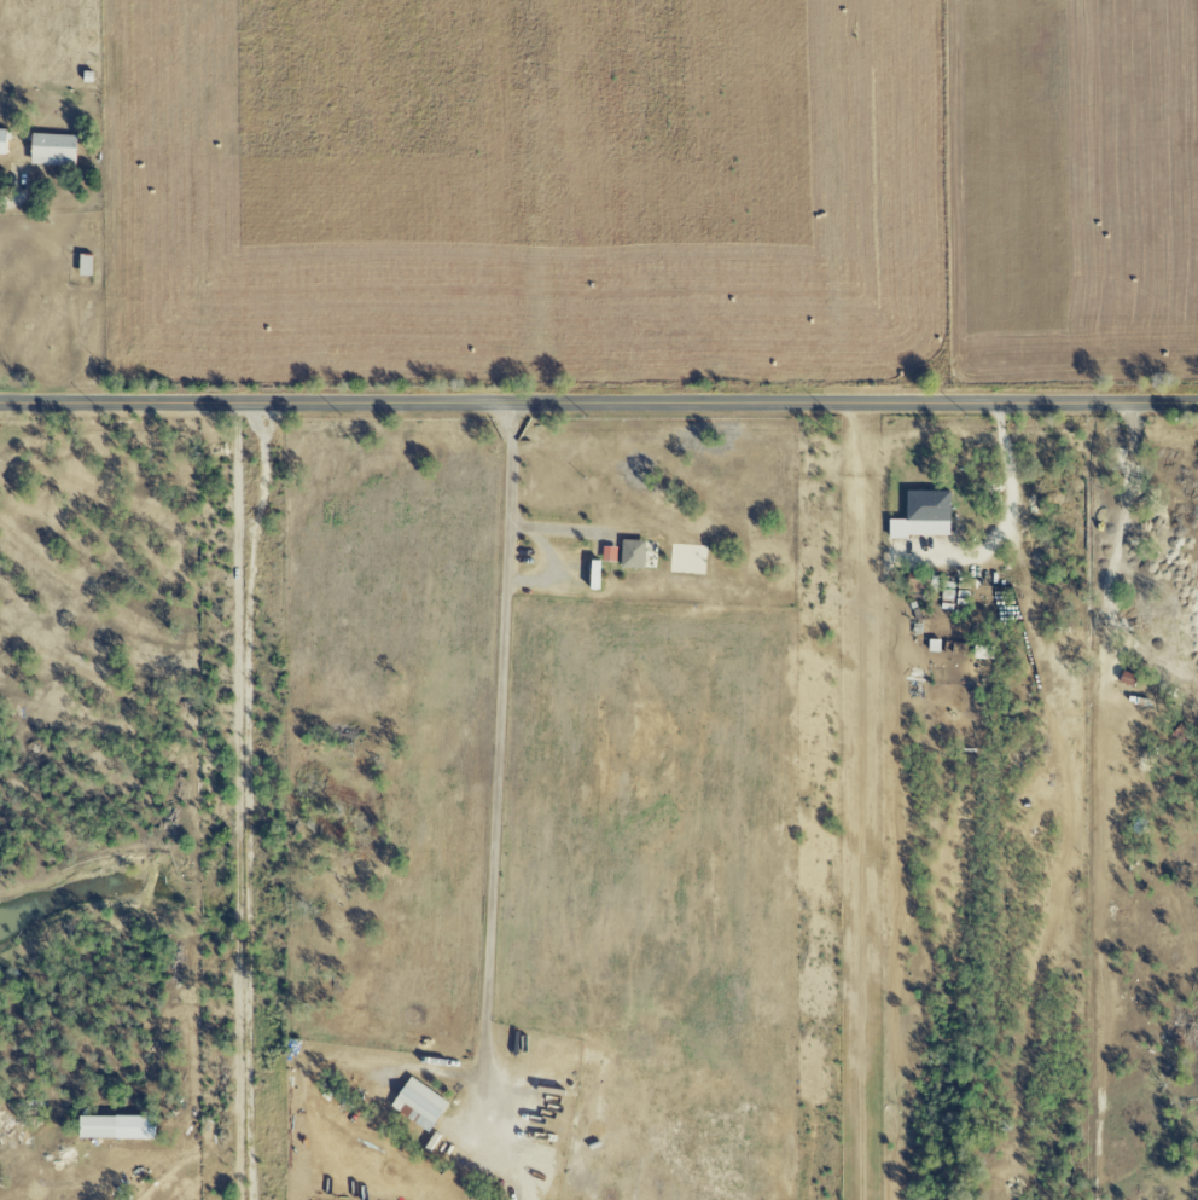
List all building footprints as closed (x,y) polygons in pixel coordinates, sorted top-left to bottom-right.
[(29,164),(74,166),(75,136),(29,135),(29,164)] [(76,276),(90,277),(91,256),(77,255),(76,276)] [(948,536),(948,491),(904,491),(905,519),(887,519),(887,537),(948,536)] [(643,541),(620,540),(619,568),(642,568),(643,541)] [(616,547),(601,547),(601,562),(616,562),(616,547)] [(600,561),(589,560),(588,588),(599,588),(600,561)] [(448,1104),(409,1077),(389,1106),(427,1133),(448,1104)] [(77,1139),(153,1140),(154,1117),(77,1116),(77,1139)]
